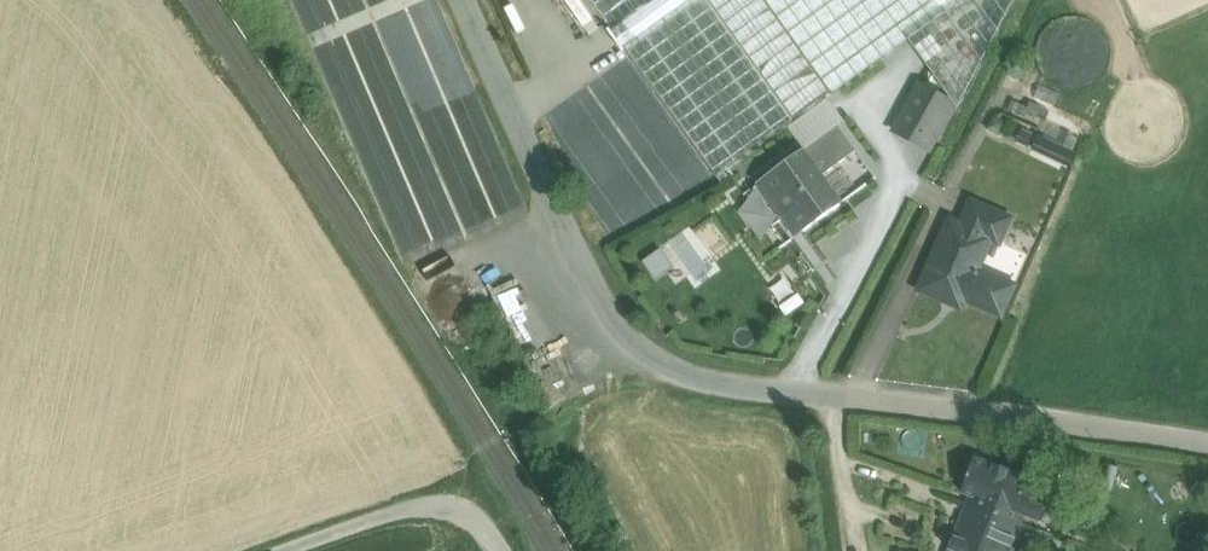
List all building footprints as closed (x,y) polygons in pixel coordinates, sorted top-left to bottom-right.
[(717,178),(966,0),(590,0),(717,178)] [(460,230),(522,207),(468,65),(466,91),(457,94),(453,131),(457,142),(447,141),(448,127),(429,125),(432,134),(429,162),(433,172),(423,171),(417,155),(407,154),(401,138),(397,177),(402,190),(381,198),(381,205),(399,254),(462,230),(460,230)] [(955,104),(921,86),(896,132),(930,151),(955,104)] [(994,135),(1075,160),(1083,134),(1037,120),(1040,108),(1006,98),(994,135)] [(840,127),(804,153),(803,152),(800,154),(819,179),(857,151),(840,127)] [(819,179),(800,154),(760,183),(773,202),(780,197),(804,232),(839,207),(819,179)] [(1011,219),(973,203),(966,218),(1004,235),(1011,219)] [(963,226),(951,221),(921,291),(944,301),(949,289),(965,296),(963,299),(1002,316),(1014,289),(978,273),(992,241),(1000,244),(1004,235),(966,218),(963,226)] [(1030,478),(976,459),(964,494),(1026,516),(1044,522),(1052,499),(1026,490),(1030,478)] [(971,497),(950,550),(1012,550),(1026,516),(971,497)]
